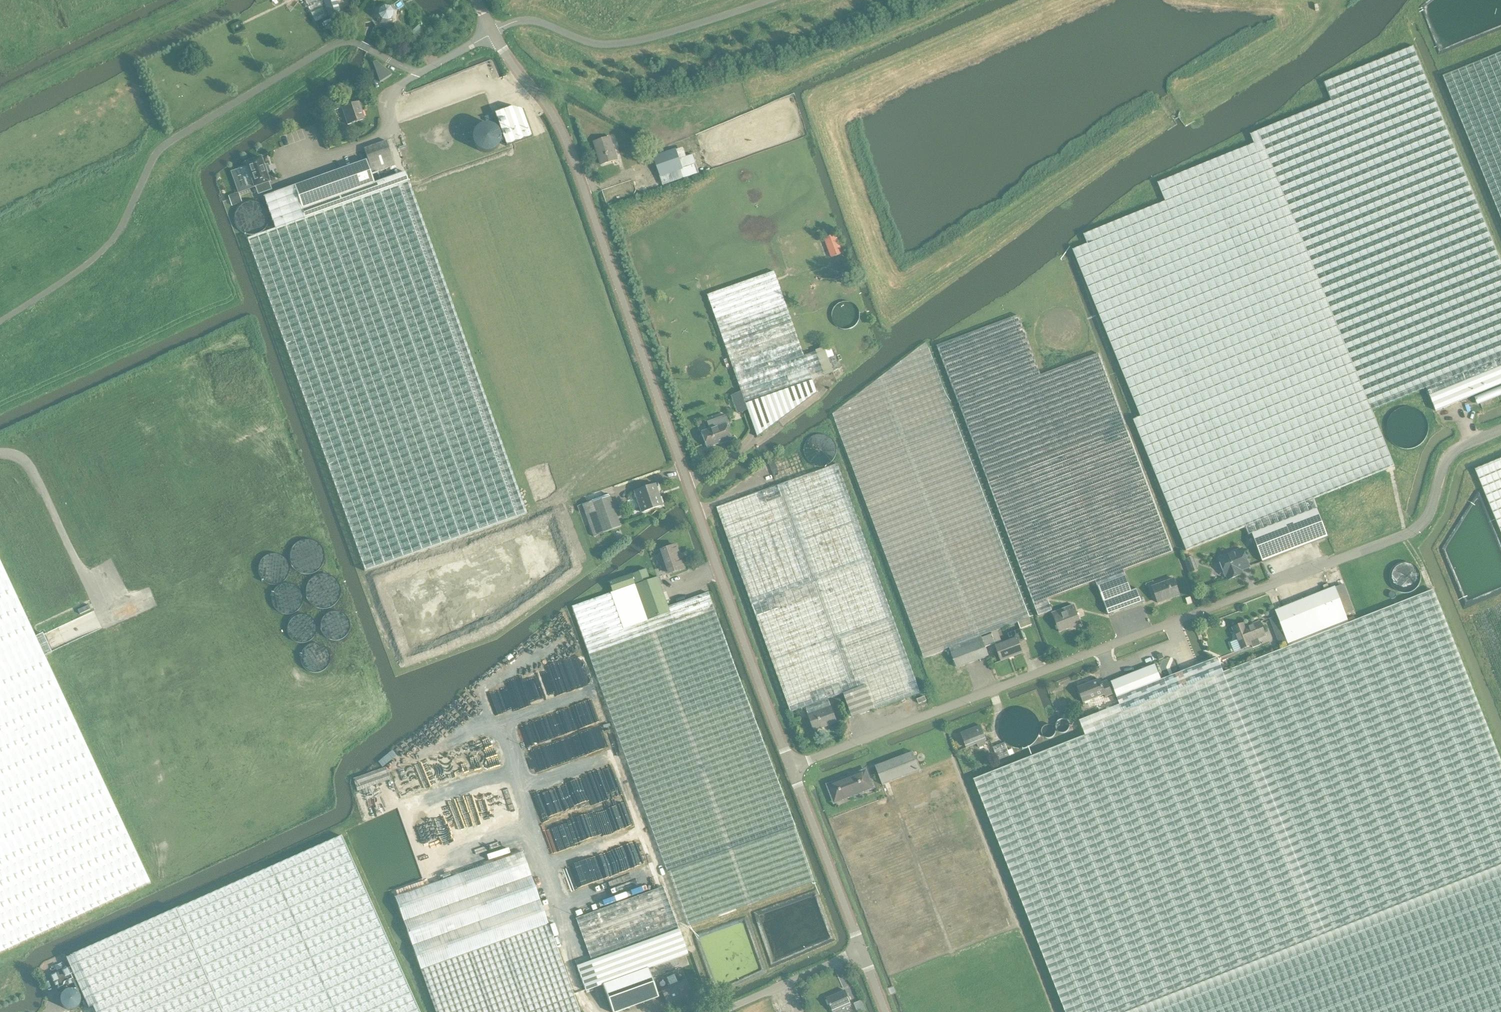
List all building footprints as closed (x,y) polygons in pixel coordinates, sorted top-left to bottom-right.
[(315,23),(330,16),(329,14),(339,10),(336,0),(304,0),(315,23)] [(376,17),(379,23),(387,25),(393,20),(394,13),(391,7),(383,5),(378,9),(376,17)] [(416,23),(408,30),(415,38),(423,31),(416,23)] [(1414,47),(1324,83),(1332,102),(1258,132),(1250,135),(1254,144),(1158,183),(1166,203),(1090,232),(1083,235),(1087,244),(1073,250),(1141,418),(1133,421),(1186,551),(1246,527),(1249,535),(1252,534),(1262,562),(1328,537),(1313,499),(1394,466),(1372,411),(1426,389),(1435,411),(1500,384),(1500,262),(1414,47)] [(1443,77),(1500,220),(1500,53),(1443,77)] [(376,61),(373,62),(380,82),(392,74),(376,61)] [(330,103),(333,111),(342,108),(348,125),(364,120),(358,102),(347,106),(344,98),(330,103)] [(512,107),(494,114),(506,146),(533,137),(523,110),(512,107)] [(610,137),(594,142),(601,165),(617,160),(610,137)] [(364,149),(367,160),(372,174),(395,166),(386,141),(364,149)] [(663,186),(699,173),(693,155),(679,159),(676,150),(653,158),(663,186)] [(239,169),(231,172),(238,193),(248,190),(247,187),(252,185),(254,188),(255,188),(258,195),(271,190),(269,183),(270,183),(261,157),(244,162),(246,166),(239,169)] [(275,229),(247,239),(365,572),(525,515),(405,173),(374,184),(366,161),(263,197),(275,229)] [(239,196),(229,199),(231,206),(241,203),(239,196)] [(836,234),(824,238),(831,257),(843,253),(836,234)] [(774,272),(708,295),(742,392),(746,404),(812,381),(826,376),(827,379),(835,375),(834,371),(839,369),(830,345),(826,347),(818,350),(816,351),(816,352),(804,356),(774,272)] [(1018,316),(937,346),(959,406),(1034,604),(1039,618),(1053,613),(1047,599),(1095,581),(1097,587),(1107,612),(1108,615),(1131,606),(1142,602),(1137,589),(1131,591),(1123,570),(1173,551),(1098,354),(1040,376),(1018,316)] [(926,343),(832,414),(923,658),(948,649),(950,648),(957,668),(968,663),(985,657),(988,656),(985,648),(995,644),(992,634),(981,638),(981,637),(1018,623),(1018,622),(1024,620),(1029,618),(926,343)] [(758,437),(817,393),(813,381),(746,404),(758,437)] [(702,433),(707,448),(731,440),(726,425),(729,424),(726,416),(707,422),(710,430),(702,433)] [(1475,470),(1500,533),(1500,459),(1475,470)] [(838,465),(717,508),(790,713),(805,707),(828,699),(843,694),(852,718),(875,710),(920,693),(838,465)] [(634,492),(641,513),(662,506),(655,485),(634,492)] [(608,495),(582,505),(594,537),(595,536),(620,528),(609,496),(608,495)] [(676,546),(660,551),(668,574),(684,569),(676,546)] [(1242,550),(1218,559),(1221,567),(1221,568),(1220,570),(1221,572),(1222,573),(1223,574),(1224,574),(1225,576),(1227,576),(1228,580),(1242,575),(1240,571),(1249,567),(1242,550)] [(1167,556),(1171,568),(1176,566),(1172,554),(1167,556)] [(150,883),(44,656),(52,653),(51,652),(43,635),(43,634),(35,637),(0,561),(0,953),(150,883)] [(611,593),(571,607),(576,619),(581,631),(667,872),(669,871),(688,926),(812,882),(794,827),(795,827),(708,593),(667,607),(657,578),(649,580),(645,569),(608,582),(611,593)] [(1131,574),(1126,577),(1131,586),(1136,583),(1131,574)] [(1173,579),(1152,587),(1158,604),(1180,596),(1173,579)] [(1433,590),(1349,624),(1345,615),(1355,611),(1344,583),(1275,611),(1288,644),(1287,645),(1288,647),(1223,673),(1217,658),(1161,680),(1155,665),(1111,682),(1120,705),(1080,721),(1085,736),(974,780),(1065,1011),(1500,1011),(1500,763),(1433,590)] [(1052,613),(1059,632),(1081,624),(1074,605),(1052,613)] [(1024,620),(1018,622),(1021,629),(1026,627),(1024,620)] [(1237,640),(1230,643),(1234,652),(1241,649),(1251,645),(1252,648),(1260,645),(1258,639),(1265,636),(1259,622),(1245,627),(1244,624),(1233,629),(1237,640)] [(1022,653),(1018,643),(1024,641),(1020,629),(1007,634),(1010,640),(996,646),(1001,661),(1022,653)] [(1083,703),(1105,695),(1105,697),(1112,694),(1107,681),(1100,683),(1099,680),(1078,688),(1083,703)] [(828,699),(805,707),(808,715),(814,732),(838,723),(831,706),(828,699)] [(984,741),(986,740),(980,726),(961,733),(967,748),(977,743),(979,747),(986,745),(984,741)] [(1005,743),(993,747),(998,760),(1009,755),(1005,743)] [(913,752),(875,767),(882,785),(920,771),(913,752)] [(866,770),(828,785),(835,803),(873,789),(866,770)] [(341,836),(66,958),(88,1009),(92,1007),(95,1011),(419,1011),(341,836)] [(521,849),(394,894),(421,970),(548,925),(521,849)] [(576,918),(591,961),(576,967),(585,991),(602,985),(612,1011),(618,1011),(636,1005),(658,997),(648,968),(687,954),(662,887),(576,918)] [(420,973),(435,1011),(579,1011),(548,925),(421,970),(421,972),(420,973)] [(691,995),(685,980),(678,983),(674,975),(666,978),(670,986),(661,990),(667,1005),(691,995)] [(833,1011),(848,1011),(846,1007),(851,1005),(845,991),(840,993),(841,993),(827,999),(833,1011)] [(855,1005),(858,1011),(862,1011),(866,1010),(862,1001),(855,1005)]
